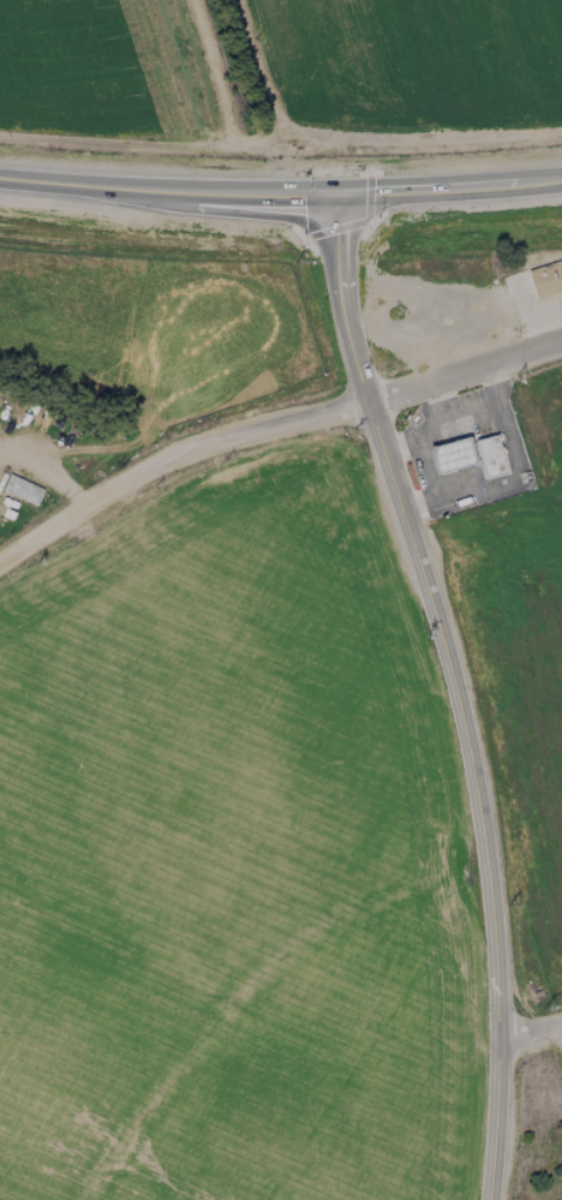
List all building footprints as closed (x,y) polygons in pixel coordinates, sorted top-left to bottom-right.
[(526,270),(534,299),(561,291),(561,259),(526,270)] [(472,440),(482,478),(508,472),(502,447),(498,447),(496,434),(472,440)] [(428,447),(435,474),(474,464),(467,436),(428,447)] [(42,489),(6,473),(0,488),(0,490),(35,505),(42,489)]
